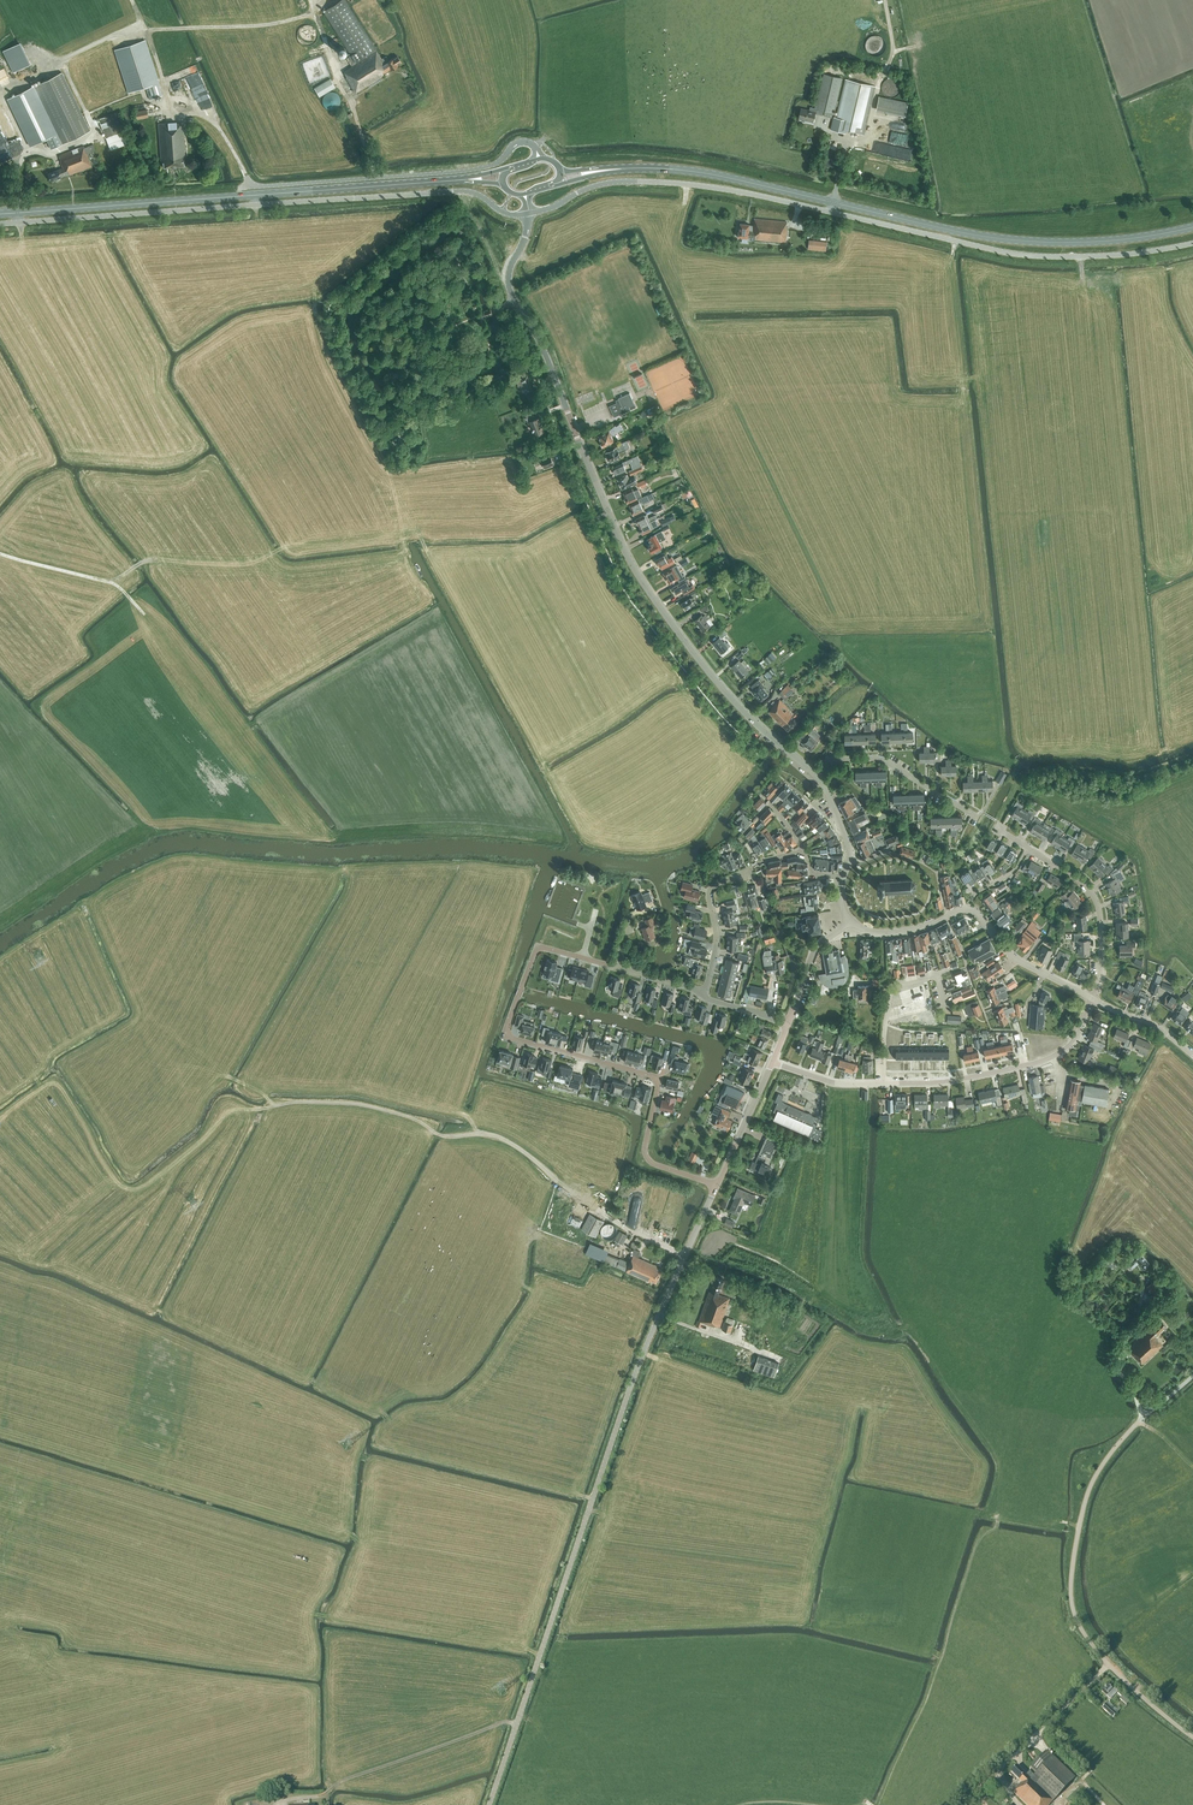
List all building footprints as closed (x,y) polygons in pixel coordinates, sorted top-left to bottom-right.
[(375,50),(376,49),(344,0),(341,0),(323,12),(351,55),(346,58),(352,66),(343,71),(347,76),(346,77),(353,89),(352,90),(353,91),(351,93),(355,100),(360,96),(357,91),(383,75),(382,73),(390,68),(391,70),(397,66),(396,65),(401,62),(397,56),(384,64),(375,50)] [(878,56),(879,55),(880,55),(881,54),(882,53),(883,52),(884,51),(885,50),(885,49),(886,48),(886,47),(886,46),(886,45),(886,44),(886,43),(885,42),(885,41),(884,40),(884,39),(883,38),(882,37),(881,37),(881,36),(879,36),(878,35),(877,35),(876,35),(874,35),(873,35),(872,35),(871,36),(869,37),(868,37),(868,38),(867,38),(867,39),(866,40),(866,41),(865,42),(865,43),(865,44),(865,45),(865,46),(865,47),(865,48),(865,49),(866,50),(866,51),(867,52),(868,53),(869,54),(870,55),(871,55),(872,55),(873,56),(874,56),(875,56),(876,56),(877,56),(878,56)] [(162,95),(144,40),(114,50),(129,93),(146,87),(150,99),(162,95)] [(3,51),(13,72),(29,65),(19,43),(3,51)] [(341,54),(342,54),(343,54),(344,53),(345,52),(345,51),(345,50),(345,49),(345,48),(344,48),(344,47),(343,47),(343,46),(342,46),(341,46),(340,46),(339,46),(338,47),(337,48),(337,49),(336,49),(336,50),(336,51),(337,51),(337,52),(337,53),(338,53),(338,54),(339,54),(340,54),(341,54)] [(46,139),(51,149),(90,130),(62,73),(7,99),(30,146),(46,139)] [(834,113),(842,78),(823,74),(816,105),(815,104),(814,111),(801,108),(798,118),(813,122),(815,114),(822,115),(823,111),(834,113)] [(329,77),(312,87),(318,96),(335,86),(329,77)] [(891,98),(893,98),(894,97),(895,97),(897,96),(898,95),(899,94),(900,92),(900,91),(901,89),(901,88),(901,86),(900,85),(900,84),(899,82),(898,81),(897,80),(895,79),(894,79),(893,78),(891,78),(890,78),(888,79),(887,79),(885,80),(884,81),(883,82),(882,84),(882,85),(881,86),(881,88),(881,89),(882,91),(882,92),(883,94),(884,95),(885,96),(887,97),(888,97),(890,98),(891,98)] [(846,79),(837,119),(833,118),(831,130),(846,134),(846,131),(863,135),(875,86),(846,79)] [(332,109),(333,109),(335,109),(336,108),(337,108),(338,107),(339,106),(340,105),(340,103),(341,102),(341,100),(341,99),(340,98),(340,96),(339,95),(338,94),(337,93),(336,93),(335,92),(333,92),(332,92),(330,92),(329,92),(328,93),(327,93),(325,94),(325,95),(324,96),(323,98),(323,99),(323,100),(323,102),(323,103),(324,105),(325,106),(325,107),(327,108),(328,108),(329,109),(330,109),(332,109)] [(905,116),(908,102),(878,96),(875,110),(905,116)] [(345,114),(351,112),(347,102),(341,104),(345,114)] [(137,119),(148,117),(146,109),(135,112),(137,119)] [(113,135),(117,133),(124,131),(117,112),(99,119),(106,137),(113,135)] [(172,123),(171,118),(165,118),(165,123),(158,124),(161,162),(163,162),(163,168),(184,166),(184,157),(185,157),(185,151),(183,123),(177,123),(177,122),(172,123)] [(113,135),(106,137),(111,151),(129,144),(124,131),(113,135)] [(895,143),(905,145),(908,135),(897,133),(895,143)] [(91,152),(89,146),(84,148),(84,146),(59,155),(61,161),(60,161),(62,168),(49,173),(51,180),(68,174),(69,175),(91,167),(87,154),(91,152)] [(786,226),(787,221),(754,218),(753,225),(749,225),(749,224),(740,223),(739,231),(738,231),(738,232),(737,233),(737,235),(738,236),(738,237),(748,238),(748,237),(755,238),(755,239),(786,242),(787,227),(786,226)] [(827,242),(809,240),(808,248),(826,250),(827,242)] [(491,307),(483,310),(484,314),(486,317),(494,314),(492,311),(491,307)] [(674,360),(646,370),(657,397),(663,405),(665,404),(666,408),(674,405),(677,403),(693,397),(696,394),(693,385),(691,386),(688,378),(685,374),(677,377),(681,373),(685,372),(683,369),(681,370),(678,366),(677,367),(675,364),(678,363),(675,361),(674,360)] [(526,376),(525,371),(515,375),(519,387),(523,385),(526,392),(527,395),(529,402),(530,401),(534,400),(536,399),(534,393),(533,393),(532,390),(533,390),(527,375),(526,376)] [(614,417),(628,411),(636,407),(630,393),(618,398),(620,401),(609,406),(614,417)] [(535,420),(533,415),(532,411),(525,414),(527,418),(529,416),(531,421),(530,421),(535,434),(543,431),(538,418),(535,420)] [(505,415),(507,423),(519,419),(517,412),(505,415)] [(624,429),(619,423),(616,425),(615,424),(608,428),(608,430),(609,430),(613,435),(620,429),(624,429)] [(603,446),(614,442),(609,431),(598,436),(601,441),(603,446)] [(618,460),(617,457),(620,456),(619,453),(630,448),(626,440),(615,445),(616,447),(613,449),(613,450),(606,453),(607,455),(607,456),(607,457),(608,459),(609,460),(609,461),(612,459),(613,462),(618,460)] [(552,460),(550,455),(541,459),(540,456),(533,458),(536,465),(542,463),(544,468),(545,467),(545,468),(548,467),(548,466),(554,464),(554,463),(553,460),(552,460)] [(633,469),(642,465),(639,459),(637,456),(629,459),(622,462),(623,464),(613,468),(613,469),(615,474),(626,470),(624,466),(630,463),(632,466),(631,466),(633,469)] [(642,465),(633,469),(629,471),(631,475),(643,470),(641,466),(642,465)] [(630,480),(628,475),(627,474),(617,479),(622,489),(632,484),(637,482),(635,477),(630,480)] [(641,488),(648,485),(645,479),(636,483),(637,487),(640,486),(641,488)] [(634,491),(632,488),(624,492),(626,497),(626,498),(625,499),(626,501),(628,502),(641,496),(638,489),(634,491)] [(633,514),(643,509),(641,505),(650,501),(647,495),(638,499),(638,500),(629,504),(632,509),(631,509),(633,514)] [(654,513),(663,508),(668,507),(665,501),(648,510),(650,514),(654,512),(654,513)] [(650,521),(656,518),(655,515),(648,518),(647,514),(644,515),(636,519),(636,520),(635,521),(636,523),(638,523),(638,524),(639,524),(640,526),(650,521)] [(650,521),(640,526),(641,528),(640,528),(640,529),(640,530),(641,532),(642,533),(642,532),(643,533),(653,528),(653,527),(658,525),(656,522),(655,519),(656,518),(650,521)] [(662,526),(670,523),(668,518),(660,522),(662,526)] [(666,538),(662,530),(655,534),(651,536),(651,537),(647,539),(649,544),(650,546),(649,547),(649,549),(650,551),(651,551),(652,552),(655,550),(656,552),(657,553),(660,551),(660,550),(659,548),(662,546),(660,542),(666,538)] [(668,558),(666,554),(656,560),(656,561),(656,562),(657,564),(658,564),(659,565),(659,564),(661,567),(661,566),(662,569),(666,566),(666,567),(673,563),(675,562),(673,559),(672,556),(668,558)] [(681,581),(679,577),(683,575),(677,565),(663,573),(669,583),(677,579),(679,582),(681,581)] [(689,587),(685,580),(672,588),(676,594),(682,591),(684,594),(692,589),(690,586),(689,587)] [(695,599),(693,596),(690,598),(681,603),(685,609),(694,604),(692,601),(695,599)] [(704,614),(710,610),(706,605),(701,608),(702,610),(704,614)] [(709,619),(705,614),(703,616),(702,615),(695,620),(703,631),(711,626),(706,621),(709,619)] [(721,638),(727,633),(724,629),(718,634),(721,638)] [(723,642),(720,638),(713,643),(721,653),(723,651),(725,653),(726,653),(728,652),(728,650),(727,649),(728,648),(731,645),(728,642),(727,644),(725,641),(723,642)] [(747,664),(744,659),(741,662),(739,660),(731,666),(741,678),(749,672),(744,666),(747,664)] [(775,672),(771,669),(768,671),(764,674),(769,680),(773,677),(771,675),(775,672)] [(760,701),(768,695),(763,688),(765,686),(759,679),(751,686),(753,689),(752,691),(760,701)] [(785,700),(788,696),(792,693),(785,686),(782,690),(778,693),(785,700)] [(793,713),(780,699),(771,708),(772,709),(768,712),(782,726),(783,725),(788,731),(800,719),(798,717),(800,714),(796,710),(793,713)] [(904,732),(904,741),(912,741),(912,732),(907,732),(907,723),(904,723),(904,729),(904,732)] [(867,734),(868,743),(876,742),(875,733),(871,734),(870,724),(867,725),(867,730),(868,734),(867,734)] [(889,733),(889,729),(889,724),(886,724),(886,733),(881,733),(882,742),(889,742),(889,733)] [(845,744),(853,743),(852,734),(852,731),(852,725),(849,725),(849,731),(849,734),(845,734),(845,744)] [(860,743),(860,734),(856,734),(856,730),(855,731),(855,725),(852,725),(852,731),(852,734),(853,743),(860,743)] [(816,746),(817,744),(818,742),(810,735),(811,733),(810,732),(812,729),(809,727),(798,739),(811,750),(815,746),(816,746)] [(889,742),(897,742),(897,733),(889,733),(889,742)] [(920,762),(927,761),(927,747),(924,747),(924,752),(919,752),(920,762)] [(878,771),(879,787),(882,786),(882,780),(886,780),(886,771),(878,771)] [(860,787),(864,787),(863,772),(855,772),(855,781),(860,781),(860,787)] [(978,790),(978,781),(973,781),(973,773),(970,773),(970,774),(970,791),(978,790)] [(985,775),(985,790),(993,790),(992,780),(988,780),(987,775),(985,775)] [(784,782),(779,778),(776,780),(774,779),(767,787),(769,789),(764,794),(769,799),(784,782)] [(784,800),(793,791),(785,783),(770,801),(773,803),(778,798),(777,797),(779,795),(784,800)] [(791,806),(800,797),(793,791),(781,804),(777,808),(780,811),(784,807),(784,806),(788,802),(791,806)] [(914,810),(917,810),(917,794),(908,794),(909,804),(913,803),(914,810)] [(898,810),(901,810),(901,795),(893,795),(893,804),(898,804),(898,810)] [(859,809),(862,807),(854,796),(852,798),(851,797),(839,803),(846,817),(858,810),(859,809)] [(759,810),(766,803),(760,797),(753,804),(759,810)] [(799,814),(809,804),(801,797),(792,807),(799,814)] [(1018,820),(1024,810),(1020,808),(1022,805),(1016,802),(1012,808),(1015,809),(1012,816),(1018,820)] [(764,824),(765,825),(770,819),(768,817),(773,812),(769,807),(759,817),(762,820),(757,826),(759,828),(764,824)] [(864,811),(863,809),(858,811),(859,814),(847,819),(848,823),(848,824),(848,825),(849,826),(853,834),(861,830),(858,823),(868,818),(864,811)] [(1024,810),(1018,820),(1025,824),(1029,818),(1031,819),(1035,813),(1029,810),(1028,812),(1024,810)] [(795,830),(800,825),(808,816),(803,811),(794,820),(791,824),(795,830)] [(812,829),(824,819),(817,812),(811,817),(812,818),(806,822),(812,829)] [(750,821),(742,814),(737,819),(739,822),(736,825),(743,832),(752,822),(750,821)] [(936,836),(939,835),(938,817),(931,817),(931,827),(936,826),(936,836)] [(953,817),(954,835),(957,835),(957,826),(962,826),(961,817),(953,817)] [(1037,835),(1043,826),(1039,823),(1040,821),(1035,817),(1031,823),(1034,825),(1030,831),(1037,835)] [(820,832),(830,825),(825,819),(812,830),(814,832),(815,831),(816,832),(818,830),(820,832)] [(824,840),(835,833),(830,825),(813,837),(814,839),(821,835),(824,840)] [(1043,826),(1037,835),(1043,840),(1047,833),(1050,835),(1054,829),(1048,825),(1046,828),(1043,826)] [(749,839),(756,832),(752,828),(746,835),(749,839)] [(785,839),(782,834),(786,831),(785,829),(779,833),(780,833),(775,836),(779,841),(776,843),(779,847),(781,845),(785,851),(797,843),(792,835),(785,839)] [(857,844),(870,838),(866,829),(853,835),(857,844)] [(1058,847),(1064,837),(1060,835),(1062,832),(1056,829),(1052,835),(1055,837),(1051,843),(1058,847)] [(763,833),(772,846),(776,843),(768,830),(763,833)] [(765,850),(772,846),(763,833),(760,835),(762,839),(759,841),(765,850)] [(830,844),(840,841),(835,833),(821,842),(823,845),(829,842),(830,844)] [(757,854),(764,850),(758,841),(756,837),(754,835),(751,838),(752,840),(754,844),(753,844),(755,847),(753,849),(757,854)] [(888,846),(896,843),(899,841),(896,835),(885,839),(888,846)] [(1064,837),(1058,847),(1064,851),(1068,845),(1071,846),(1075,840),(1069,837),(1067,839),(1064,837)] [(863,857),(876,851),(870,838),(857,844),(863,857)] [(996,851),(999,845),(996,842),(997,841),(991,838),(985,847),(991,850),(992,849),(996,852),(996,851)] [(831,853),(842,852),(840,842),(829,845),(830,849),(827,850),(820,850),(820,853),(831,853)] [(1006,856),(1010,849),(1006,847),(1007,846),(1001,842),(999,845),(996,851),(1001,855),(1002,853),(1006,856)] [(1088,850),(1078,844),(1071,855),(1072,855),(1072,854),(1081,858),(1080,860),(1083,862),(1087,856),(1090,858),(1095,851),(1090,848),(1088,850)] [(912,859),(915,851),(901,846),(899,854),(912,859)] [(1010,848),(1010,849),(1006,856),(1005,857),(1011,860),(1009,863),(1013,865),(1017,859),(1013,856),(1016,851),(1010,848)] [(737,867),(733,857),(731,852),(724,854),(726,859),(723,860),(722,860),(719,861),(721,866),(726,864),(727,866),(729,866),(731,870),(737,867)] [(739,867),(744,864),(739,852),(733,855),(739,867)] [(971,853),(966,856),(971,862),(975,859),(971,853)] [(783,869),(782,868),(781,868),(781,871),(787,871),(787,877),(788,877),(789,878),(792,878),(792,877),(799,878),(799,880),(808,879),(808,871),(808,864),(804,864),(804,859),(798,857),(796,857),(787,858),(788,861),(788,864),(788,865),(789,868),(783,869)] [(841,870),(842,859),(833,858),(832,861),(830,861),(828,870),(834,871),(834,869),(841,870)] [(1107,866),(1098,858),(1090,866),(1090,867),(1091,866),(1097,872),(1096,873),(1100,876),(1104,871),(1107,874),(1113,868),(1109,864),(1107,866)] [(771,868),(782,866),(781,859),(768,862),(769,868),(771,868)] [(822,859),(821,869),(827,870),(829,860),(822,859)] [(980,867),(985,874),(988,872),(990,875),(995,871),(988,859),(982,862),(984,865),(980,867)] [(1119,870),(1125,864),(1122,860),(1116,866),(1119,870)] [(1041,867),(1031,861),(1029,864),(1026,862),(1022,870),(1025,872),(1026,870),(1031,873),(1030,875),(1037,879),(1040,873),(1038,872),(1041,867)] [(985,875),(985,874),(980,867),(980,866),(974,870),(974,871),(971,873),(975,880),(979,878),(980,879),(985,875)] [(1120,872),(1116,868),(1111,873),(1114,879),(1105,884),(1111,895),(1121,890),(1117,882),(1125,878),(1121,871),(1120,872)] [(781,882),(781,876),(781,869),(766,869),(766,876),(775,876),(775,882),(776,882),(781,882)] [(976,881),(975,880),(971,873),(969,870),(959,876),(964,882),(967,880),(970,885),(976,881)] [(1057,888),(1061,880),(1051,873),(1046,881),(1057,888)] [(950,880),(949,875),(941,877),(944,894),(954,892),(952,887),(951,881),(950,880)] [(884,890),(880,890),(880,893),(885,893),(887,893),(912,891),(915,887),(915,883),(911,879),(887,881),(885,881),(879,881),(879,884),(884,884),(884,890)] [(820,892),(819,881),(817,880),(797,883),(798,887),(805,886),(805,894),(820,892)] [(1040,891),(1044,884),(1040,881),(1036,888),(1040,891)] [(697,901),(700,891),(691,889),(692,884),(683,882),(681,890),(686,891),(684,897),(685,898),(697,901)] [(954,892),(955,896),(954,896),(956,905),(963,903),(960,893),(957,894),(956,890),(957,890),(955,882),(952,883),(953,887),(952,887),(954,892)] [(1001,891),(1008,887),(1005,882),(998,887),(1001,891)] [(733,885),(726,887),(728,891),(735,889),(736,893),(740,891),(738,884),(733,886),(733,885)] [(757,905),(754,896),(758,894),(755,885),(744,888),(748,898),(751,906),(757,905)] [(1080,899),(1073,891),(1070,894),(1067,891),(1060,896),(1064,901),(1062,902),(1067,908),(1071,905),(1072,905),(1071,905),(1072,906),(1074,908),(1081,903),(1078,900),(1080,899)] [(653,901),(649,892),(642,894),(641,892),(632,896),(637,908),(646,905),(645,902),(648,901),(648,902),(653,901)] [(953,893),(954,892),(944,894),(944,895),(945,899),(947,908),(955,906),(954,899),(953,893)] [(985,905),(995,898),(990,892),(981,899),(985,905)] [(801,911),(806,911),(818,909),(818,904),(817,895),(808,896),(804,896),(805,905),(806,908),(800,908),(801,911)] [(940,899),(939,896),(933,897),(932,901),(934,900),(935,904),(936,910),(942,908),(941,902),(941,899),(940,899)] [(1125,914),(1124,903),(1129,902),(1128,896),(1120,897),(1120,902),(1113,903),(1114,907),(1115,907),(1116,915),(1125,914)] [(759,900),(762,909),(766,908),(766,907),(768,906),(769,906),(767,898),(766,898),(764,899),(763,899),(759,900)] [(995,898),(985,905),(990,911),(998,905),(996,903),(997,902),(995,898)] [(1003,909),(1006,906),(1008,904),(1006,902),(1004,904),(1003,903),(990,912),(994,917),(1002,911),(1001,910),(1003,909)] [(700,921),(703,912),(695,910),(696,907),(687,904),(686,911),(690,912),(689,917),(700,921)] [(724,919),(734,917),(734,913),(737,912),(736,909),(737,909),(737,905),(735,905),(732,906),(733,910),(723,912),(724,919)] [(1006,906),(1003,909),(1004,911),(994,918),(1002,928),(1003,928),(1005,931),(1010,928),(1007,924),(1012,921),(1005,912),(1009,909),(1006,906)] [(821,931),(818,915),(801,917),(802,921),(801,921),(800,916),(795,917),(796,922),(797,929),(808,927),(809,933),(821,931)] [(1078,929),(1087,928),(1085,916),(1076,917),(1078,929)] [(646,940),(655,936),(651,925),(655,924),(652,917),(645,919),(647,926),(642,928),(644,934),(644,935),(646,940)] [(734,917),(724,919),(725,926),(739,923),(738,920),(735,921),(734,917)] [(958,935),(967,930),(970,928),(964,917),(952,924),(958,935)] [(1022,918),(1016,926),(1015,927),(1021,932),(1028,923),(1022,918)] [(1037,925),(1032,921),(1028,926),(1022,933),(1023,933),(1016,942),(1017,943),(1017,944),(1018,945),(1019,945),(1020,946),(1019,946),(1025,951),(1033,941),(1038,935),(1033,930),(1037,925)] [(941,937),(951,932),(947,922),(936,928),(939,935),(941,937)] [(704,939),(706,930),(699,928),(700,925),(694,923),(693,927),(696,928),(694,936),(704,939)] [(1128,937),(1128,924),(1128,923),(1116,923),(1116,929),(1117,929),(1118,936),(1116,937),(1128,937)] [(937,941),(941,939),(941,937),(939,935),(936,928),(928,931),(933,946),(938,944),(937,941)] [(731,943),(738,944),(741,944),(741,940),(741,937),(745,937),(745,933),(737,932),(736,937),(728,936),(727,943),(731,943)] [(926,951),(925,944),(931,942),(927,932),(919,935),(921,947),(923,952),(926,951)] [(1081,936),(1081,935),(1081,933),(1074,933),(1074,936),(1074,941),(1078,941),(1078,945),(1079,945),(1079,955),(1089,954),(1089,945),(1089,940),(1083,940),(1083,936),(1081,936)] [(775,939),(773,934),(764,937),(765,942),(775,939)] [(913,950),(921,949),(918,935),(910,937),(913,950)] [(956,956),(962,954),(955,936),(949,939),(956,956)] [(908,955),(912,954),(911,950),(909,937),(901,938),(903,953),(907,953),(908,955)] [(894,946),(895,946),(898,946),(899,951),(898,951),(898,958),(902,958),(902,959),(904,959),(901,938),(893,939),(894,946)] [(892,960),(898,962),(898,958),(897,951),(896,951),(895,946),(894,946),(893,939),(885,940),(886,952),(892,952),(893,958),(892,960)] [(990,941),(988,939),(968,950),(969,953),(968,953),(973,962),(978,960),(979,962),(996,952),(995,950),(990,941)] [(705,957),(707,949),(699,947),(700,942),(692,940),(690,948),(694,949),(693,954),(705,957)] [(872,949),(873,940),(861,940),(860,956),(867,956),(867,950),(868,950),(868,948),(872,949)] [(1121,956),(1131,955),(1131,948),(1134,948),(1134,942),(1127,942),(1127,945),(1120,945),(1121,956)] [(737,948),(738,944),(731,943),(727,943),(727,950),(737,951),(742,951),(742,948),(737,948)] [(1046,962),(1052,951),(1043,947),(1038,958),(1046,962)] [(823,952),(824,960),(825,965),(827,973),(819,974),(819,973),(818,973),(819,977),(820,980),(822,982),(825,984),(827,986),(830,987),(833,987),(836,987),(839,986),(841,985),(844,983),(846,980),(847,978),(848,974),(849,971),(849,967),(848,962),(846,958),(844,954),(844,955),(840,957),(839,949),(833,950),(829,951),(823,952)] [(767,973),(776,971),(773,955),(771,955),(770,950),(765,951),(763,956),(765,971),(767,973)] [(1063,971),(1069,960),(1064,957),(1066,953),(1059,950),(1056,957),(1060,959),(1056,967),(1063,971)] [(738,953),(737,959),(747,962),(749,956),(738,953)] [(945,953),(941,954),(942,960),(944,965),(945,967),(950,965),(948,958),(947,959),(945,953)] [(778,954),(773,955),(776,971),(777,973),(784,972),(782,960),(779,960),(778,959),(779,958),(778,954)] [(699,977),(702,965),(698,964),(699,960),(691,958),(689,965),(693,967),(691,975),(699,977)] [(988,967),(995,962),(992,958),(985,963),(988,967)] [(1136,958),(1133,963),(1140,966),(1143,961),(1136,958)] [(557,962),(548,959),(546,965),(546,964),(545,967),(546,968),(543,976),(551,978),(549,983),(558,985),(562,969),(556,967),(557,962)] [(724,967),(737,970),(739,963),(726,959),(724,967)] [(994,977),(995,977),(1005,970),(999,961),(987,969),(994,977)] [(578,980),(582,969),(579,968),(574,966),(572,973),(568,972),(566,979),(570,980),(571,978),(578,980)] [(973,979),(981,975),(977,966),(969,969),(973,979)] [(1084,969),(1078,966),(1077,969),(1074,967),(1071,974),(1080,978),(1084,969)] [(736,976),(737,970),(724,967),(723,973),(736,976)] [(907,976),(916,974),(914,967),(906,968),(907,976)] [(590,971),(582,969),(578,980),(587,983),(590,971)] [(998,981),(995,977),(994,977),(987,969),(982,973),(988,981),(990,980),(992,984),(995,982),(998,981)] [(961,980),(968,977),(966,972),(963,973),(962,971),(959,972),(960,975),(958,975),(961,980)] [(734,981),(736,976),(723,973),(721,980),(734,983),(737,984),(737,982),(734,981)] [(877,979),(877,976),(873,976),(873,979),(871,979),(871,985),(880,985),(880,979),(877,979)] [(1137,994),(1144,978),(1139,976),(1137,982),(1135,981),(1133,984),(1134,985),(1134,986),(1129,984),(1126,988),(1118,984),(1116,987),(1120,989),(1117,996),(1129,1002),(1133,992),(1137,994)] [(622,989),(618,988),(620,979),(612,977),(611,984),(608,985),(610,989),(612,989),(614,989),(613,995),(619,997),(622,989)] [(968,977),(961,980),(963,985),(965,984),(966,986),(971,984),(970,982),(968,977)] [(1015,986),(1010,979),(1006,982),(1011,989),(1015,986)] [(732,990),(734,983),(721,980),(719,986),(732,990)] [(1156,994),(1160,983),(1154,981),(1150,992),(1156,994)] [(639,1001),(641,993),(638,992),(640,985),(631,982),(628,994),(634,995),(633,999),(639,1001)] [(1163,982),(1162,982),(1160,987),(1169,990),(1172,991),(1174,986),(1163,982)] [(769,989),(747,984),(743,997),(742,997),(741,997),(740,1001),(755,1005),(755,1004),(754,1004),(755,1000),(756,996),(766,999),(769,989)] [(901,998),(926,992),(924,984),(899,990),(901,998)] [(870,997),(870,985),(858,985),(858,989),(853,989),(853,997),(858,997),(870,997)] [(962,994),(972,990),(970,985),(960,989),(962,994)] [(989,997),(1006,990),(1004,985),(995,989),(994,986),(986,990),(989,997)] [(731,995),(732,990),(719,986),(718,993),(733,997),(733,995),(731,995)] [(656,1007),(658,1000),(653,999),(656,989),(648,987),(645,999),(652,1001),(651,1006),(656,1007)] [(1006,990),(989,997),(992,1004),(1000,1001),(999,999),(1008,996),(1007,994),(1006,990)] [(1140,990),(1138,995),(1135,1004),(1145,1008),(1148,998),(1144,997),(1146,992),(1140,990)] [(673,1012),(675,1004),(671,1003),(673,994),(665,991),(662,1003),(670,1005),(668,1011),(673,1012)] [(964,999),(975,994),(974,991),(963,995),(964,999)] [(1049,998),(1050,996),(1049,995),(1049,994),(1043,991),(1039,999),(1041,1000),(1041,1005),(1031,1004),(1029,1027),(1043,1028),(1045,1005),(1045,1002),(1047,998),(1049,998)] [(914,1001),(898,1004),(900,1012),(929,1006),(928,997),(919,999),(919,994),(912,996),(914,1001)] [(1172,1010),(1178,1002),(1168,994),(1161,1003),(1172,1010)] [(690,1015),(692,1008),(687,1006),(690,999),(682,996),(679,1008),(679,1011),(684,1012),(683,1013),(690,1015)] [(978,1004),(977,1004),(976,1001),(964,1005),(968,1016),(975,1014),(981,1012),(978,1004)] [(706,1023),(709,1013),(705,1012),(707,1007),(698,1005),(695,1017),(700,1018),(699,1021),(706,1023)] [(1010,1012),(1014,1011),(1012,1006),(1003,1010),(1002,1007),(994,1010),(997,1017),(1005,1014),(1008,1013),(1010,1012)] [(1179,1008),(1179,1009),(1179,1008),(1178,1010),(1177,1010),(1171,1018),(1180,1024),(1184,1019),(1186,1016),(1182,1013),(1184,1011),(1179,1008)] [(725,1021),(726,1015),(718,1013),(717,1019),(713,1018),(710,1030),(717,1032),(718,1025),(724,1027),(726,1022),(725,1021)] [(1005,1014),(997,1017),(1000,1025),(1008,1021),(1006,1016),(1009,1015),(1008,1013),(1005,1014)] [(532,1034),(535,1026),(522,1023),(524,1016),(517,1014),(514,1025),(521,1027),(520,1031),(532,1034)] [(1192,1033),(1192,1022),(1189,1019),(1183,1026),(1192,1033),(1192,1034),(1192,1033)] [(769,1038),(772,1032),(764,1028),(765,1025),(758,1022),(755,1028),(762,1031),(760,1034),(769,1038)] [(1098,1046),(1102,1048),(1103,1048),(1104,1044),(1097,1041),(1103,1027),(1093,1023),(1090,1032),(1089,1032),(1087,1037),(1092,1039),(1090,1043),(1098,1046)] [(1127,1047),(1130,1040),(1126,1038),(1128,1034),(1117,1029),(1114,1036),(1125,1041),(1123,1046),(1127,1047)] [(552,1044),(555,1032),(548,1030),(545,1042),(552,1044)] [(555,1032),(552,1044),(559,1045),(562,1034),(555,1032)] [(756,1036),(753,1034),(751,1039),(754,1040),(759,1042),(757,1046),(764,1049),(768,1039),(762,1037),(761,1038),(756,1036)] [(581,1049),(584,1038),(575,1035),(572,1047),(581,1049)] [(1004,1039),(1007,1052),(1014,1051),(1012,1043),(1008,1044),(1007,1042),(1008,1042),(1007,1038),(1006,1036),(1003,1036),(1004,1039)] [(1150,1043),(1137,1037),(1135,1042),(1131,1040),(1128,1047),(1133,1049),(1134,1046),(1139,1049),(1138,1052),(1146,1055),(1148,1052),(1147,1051),(1150,1043)] [(804,1042),(805,1040),(801,1038),(800,1040),(796,1050),(803,1053),(807,1043),(804,1042)] [(611,1041),(604,1039),(604,1042),(601,1053),(608,1054),(608,1053),(611,1054),(614,1045),(610,1044),(611,1041)] [(1000,1054),(1007,1052),(1004,1039),(1000,1040),(1001,1043),(1002,1045),(998,1046),(1000,1054)] [(601,1053),(604,1042),(597,1040),(596,1041),(593,1040),(592,1044),(595,1045),(594,1051),(601,1053)] [(821,1060),(824,1052),(820,1050),(822,1047),(823,1047),(824,1043),(818,1041),(815,1048),(813,1047),(810,1055),(821,1060)] [(833,1053),(837,1054),(841,1042),(837,1041),(833,1053)] [(1000,1054),(998,1046),(994,1047),(993,1045),(994,1045),(993,1041),(989,1042),(992,1056),(1000,1054)] [(1100,1052),(1102,1048),(1098,1046),(1090,1043),(1088,1046),(1084,1044),(1082,1049),(1082,1050),(1079,1059),(1088,1062),(1087,1063),(1092,1065),(1094,1060),(1090,1058),(1094,1049),(1100,1052)] [(965,1061),(972,1060),(969,1046),(966,1047),(967,1051),(969,1050),(969,1053),(963,1054),(965,1061)] [(969,1046),(972,1060),(979,1058),(978,1051),(972,1052),(972,1050),(973,1049),(972,1046),(969,1046)] [(749,1054),(760,1059),(762,1053),(752,1048),(749,1054)] [(505,1052),(500,1050),(497,1061),(511,1064),(510,1067),(517,1069),(520,1057),(512,1055),(513,1054),(508,1052),(507,1052),(505,1052),(505,1051),(505,1052)] [(624,1061),(631,1063),(634,1052),(627,1051),(624,1050),(622,1054),(626,1056),(624,1061)] [(824,1052),(821,1060),(821,1061),(828,1063),(832,1054),(831,1054),(832,1052),(829,1051),(828,1053),(825,1052),(824,1052)] [(634,1052),(631,1063),(638,1065),(640,1059),(643,1060),(644,1056),(641,1055),(641,1054),(634,1052)] [(535,1068),(537,1058),(533,1057),(534,1055),(526,1053),(523,1065),(531,1068),(531,1066),(535,1068)] [(687,1063),(677,1060),(678,1056),(670,1054),(668,1063),(674,1064),(673,1068),(673,1069),(673,1068),(685,1071),(685,1072),(686,1067),(688,1068),(689,1064),(687,1063)] [(757,1065),(760,1059),(749,1054),(747,1060),(757,1065)] [(845,1069),(849,1055),(846,1054),(845,1058),(845,1060),(840,1058),(837,1067),(845,1069)] [(660,1069),(663,1058),(655,1055),(652,1066),(660,1069)] [(849,1055),(845,1069),(853,1071),(855,1063),(850,1061),(851,1059),(851,1060),(853,1056),(849,1055)] [(870,1060),(870,1056),(864,1057),(864,1072),(872,1072),(872,1060),(870,1060)] [(550,1077),(552,1069),(549,1068),(552,1059),(543,1057),(540,1068),(545,1070),(544,1076),(547,1076),(547,1077),(550,1077)] [(573,1074),(571,1073),(573,1069),(560,1065),(557,1075),(570,1079),(570,1077),(572,1078),(571,1081),(580,1084),(582,1076),(573,1073),(573,1074)] [(741,1073),(751,1078),(754,1072),(744,1067),(741,1073)] [(597,1076),(598,1073),(589,1070),(588,1075),(587,1075),(585,1079),(587,1079),(586,1082),(595,1084),(594,1086),(599,1088),(602,1078),(597,1076)] [(748,1084),(751,1078),(741,1073),(738,1079),(748,1084)] [(1040,1086),(1038,1076),(1029,1078),(1030,1085),(1029,1086),(1030,1093),(1041,1091),(1041,1092),(1045,1092),(1043,1085),(1040,1086)] [(677,1090),(678,1081),(667,1079),(665,1087),(677,1090)] [(1076,1104),(1080,1085),(1080,1081),(1070,1079),(1065,1108),(1075,1110),(1076,1104)] [(613,1080),(610,1091),(617,1093),(620,1082),(613,1080)] [(620,1082),(617,1093),(623,1095),(623,1096),(629,1097),(631,1087),(626,1086),(627,1083),(620,1082)] [(1012,1097),(1013,1096),(1020,1094),(1018,1084),(1003,1088),(1005,1097),(1006,1097),(1007,1098),(1012,1097)] [(1081,1105),(1082,1101),(1086,1101),(1106,1105),(1109,1089),(1085,1084),(1085,1086),(1080,1085),(1076,1104),(1081,1105)] [(739,1105),(741,1100),(744,1093),(727,1085),(723,1095),(723,1101),(721,1105),(726,1107),(728,1104),(737,1109),(739,1105)] [(651,1088),(642,1086),(642,1088),(637,1087),(634,1098),(638,1100),(639,1097),(648,1100),(648,1099),(649,1098),(650,1095),(649,1094),(651,1088)] [(996,1097),(994,1090),(979,1093),(981,1102),(996,1099),(997,1105),(1002,1104),(1000,1096),(996,1097)] [(784,1096),(779,1093),(775,1101),(778,1103),(774,1112),(777,1114),(774,1119),(819,1139),(824,1127),(818,1125),(821,1118),(781,1101),(784,1096)] [(906,1108),(906,1104),(907,1104),(907,1094),(895,1094),(895,1104),(899,1104),(899,1108),(906,1108)] [(927,1104),(927,1094),(914,1094),(914,1104),(919,1104),(919,1109),(925,1108),(925,1104),(927,1104)] [(948,1105),(948,1094),(934,1094),(934,1104),(934,1107),(941,1107),(941,1105),(948,1105)] [(672,1111),(675,1097),(667,1096),(666,1100),(662,1099),(660,1109),(672,1111)] [(965,1100),(964,1097),(956,1098),(957,1108),(974,1106),(973,1099),(965,1100)] [(801,1109),(803,1106),(790,1100),(789,1103),(801,1109)] [(728,1117),(730,1111),(716,1105),(712,1113),(717,1115),(713,1124),(728,1131),(732,1121),(726,1118),(726,1117),(728,1117)] [(1061,1121),(1062,1113),(1050,1111),(1049,1118),(1061,1121)] [(778,1140),(780,1137),(768,1132),(767,1135),(778,1140)] [(770,1165),(769,1164),(779,1142),(766,1137),(763,1144),(762,1144),(761,1146),(762,1146),(758,1155),(759,1156),(756,1162),(753,1161),(750,1167),(754,1169),(753,1171),(764,1176),(765,1173),(767,1173),(770,1165)] [(750,1205),(754,1195),(738,1188),(735,1195),(736,1196),(729,1211),(738,1215),(744,1202),(750,1205)] [(596,1237),(604,1221),(590,1213),(581,1229),(596,1237)] [(724,1224),(732,1228),(735,1221),(727,1217),(724,1224)] [(623,1245),(628,1235),(619,1230),(614,1240),(623,1245)] [(635,1249),(636,1249),(637,1249),(637,1248),(638,1248),(638,1247),(639,1247),(639,1246),(639,1245),(639,1244),(639,1243),(638,1243),(638,1242),(637,1242),(637,1241),(636,1241),(635,1241),(634,1241),(633,1241),(633,1242),(632,1242),(632,1243),(631,1243),(631,1244),(631,1245),(631,1246),(631,1247),(632,1247),(632,1248),(633,1248),(633,1249),(634,1249),(635,1249)] [(657,1266),(637,1257),(640,1251),(635,1249),(632,1255),(633,1255),(630,1263),(620,1258),(619,1259),(607,1254),(604,1261),(616,1267),(616,1266),(626,1271),(650,1282),(651,1280),(656,1282),(662,1269),(656,1267),(657,1266)] [(1149,1264),(1138,1251),(1127,1260),(1127,1261),(1125,1263),(1131,1270),(1139,1263),(1144,1269),(1149,1264)] [(718,1294),(723,1279),(716,1276),(713,1286),(712,1286),(711,1288),(712,1289),(711,1292),(709,1291),(699,1321),(698,1320),(696,1326),(700,1327),(701,1323),(704,1324),(705,1323),(714,1326),(715,1325),(720,1326),(729,1298),(718,1294)] [(1157,1294),(1160,1291),(1158,1290),(1159,1289),(1152,1282),(1146,1287),(1153,1294),(1155,1292),(1157,1294)] [(1165,1305),(1174,1298),(1171,1295),(1162,1302),(1165,1305)] [(733,1325),(735,1320),(726,1317),(725,1322),(724,1322),(722,1329),(731,1332),(733,1325)] [(1158,1334),(1166,1326),(1160,1319),(1148,1330),(1127,1349),(1138,1361),(1139,1360),(1143,1364),(1162,1345),(1154,1336),(1158,1333),(1158,1334)] [(768,1359),(758,1355),(753,1370),(764,1373),(768,1359)] [(1108,1698),(1116,1690),(1109,1683),(1101,1691),(1108,1698)] [(1123,1696),(1120,1699),(1126,1705),(1129,1702),(1123,1696)] [(1113,1718),(1116,1714),(1106,1704),(1102,1708),(1113,1718)] [(1053,1756),(1038,1772),(1031,1779),(1017,1766),(1011,1772),(1021,1783),(1017,1787),(1017,1788),(1013,1792),(1026,1804),(1049,1804),(1076,1778),(1053,1756)]
